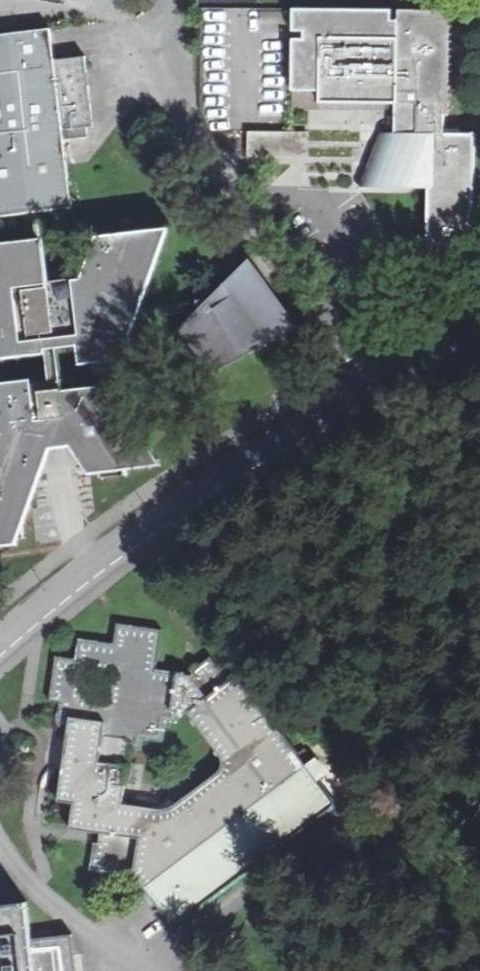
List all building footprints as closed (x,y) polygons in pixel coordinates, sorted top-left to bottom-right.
[(455,7),(404,6),(403,88),(424,88),(423,133),(386,131),(365,178),(432,179),(431,242),(440,242),(440,253),(463,254),(463,241),(473,241),(473,231),(475,132),(461,132),(461,123),(450,123),(450,111),(453,111),(455,7)] [(27,244),(41,242),(37,210),(71,206),(62,128),(93,124),(85,54),(53,57),(50,27),(0,33),(0,214),(24,211),(27,244)] [(24,538),(20,508),(30,507),(28,493),(35,492),(34,477),(42,476),(40,460),(48,459),(46,444),(62,442),(79,440),(81,455),(89,454),(91,471),(101,470),(102,480),(127,477),(126,467),(152,464),(150,447),(142,448),(140,434),(132,435),(130,418),(123,419),(119,389),(89,393),(88,377),(65,380),(59,332),(81,329),(84,358),(131,353),(127,325),(132,324),(130,316),(129,307),(135,307),(133,292),(137,292),(135,277),(145,276),(143,260),(154,259),(152,245),(163,244),(161,228),(100,235),(102,249),(94,250),(95,263),(86,264),(88,282),(47,288),(41,242),(27,244),(0,247),(0,353),(47,347),(51,381),(2,387),(6,417),(0,418),(0,541),(24,538)] [(258,260),(217,300),(203,302),(204,308),(205,313),(181,336),(211,378),(308,329),(258,260)] [(187,712),(192,674),(158,669),(162,629),(116,622),(113,643),(78,638),(75,658),(56,656),(49,700),(57,702),(57,719),(60,726),(68,733),(131,748),(141,749),(142,740),(163,742),(166,722),(176,723),(179,712),(187,712)] [(335,803),(236,673),(230,679),(210,655),(193,669),(192,674),(187,712),(222,758),(222,766),(215,773),(173,804),(167,808),(157,808),(123,804),(131,748),(68,733),(59,801),(73,803),(71,828),(95,832),(91,869),(133,874),(173,926),(335,803)] [(68,933),(26,939),(20,902),(0,905),(0,970),(74,970),(68,933)]
